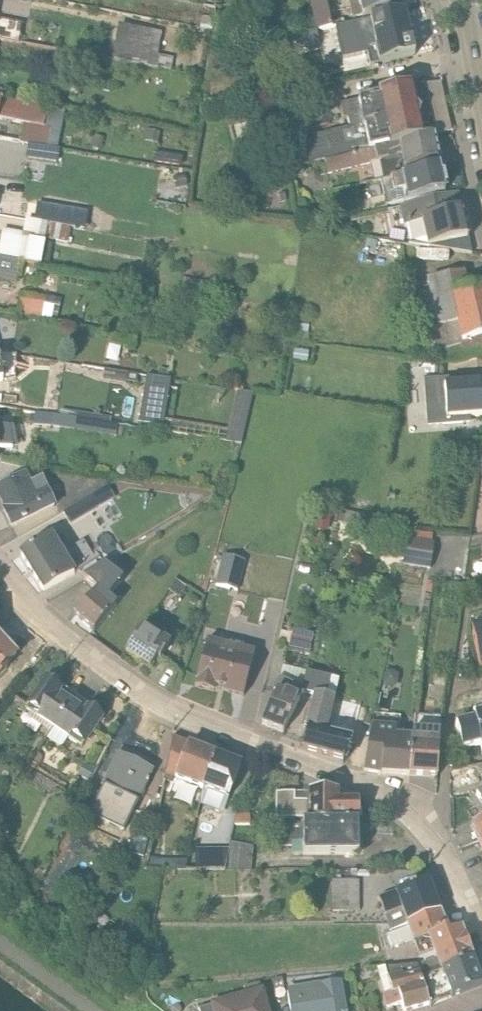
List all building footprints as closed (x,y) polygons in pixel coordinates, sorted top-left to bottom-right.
[(311,16),(292,21),(295,31),(314,27),(334,24),(344,22),(343,17),(330,20),(326,0),(308,0),(311,16)] [(352,16),(397,7),(396,0),(348,0),(352,16)] [(414,54),(404,10),(344,22),(334,24),(342,56),(375,48),(378,61),(414,54)] [(19,37),(22,18),(0,13),(0,34),(19,37)] [(161,28),(119,20),(113,56),(155,63),(157,51),(161,28)] [(314,27),(295,31),(298,49),(318,44),(314,27)] [(157,51),(155,63),(171,65),(173,53),(157,51)] [(433,134),(422,85),(377,95),(379,99),(370,101),(368,95),(357,98),(358,99),(340,103),(343,117),(347,117),(349,126),(284,140),(289,167),(324,159),(433,134)] [(23,119),(20,137),(30,139),(56,144),(64,106),(51,103),(52,101),(0,92),(0,115),(23,119)] [(160,127),(146,125),(144,136),(158,138),(160,127)] [(433,134),(324,159),(327,173),(370,162),(374,180),(380,179),(439,165),(440,165),(433,134)] [(54,158),(56,144),(30,139),(27,154),(54,158)] [(182,152),(153,148),(152,157),(181,161),(182,152)] [(439,165),(380,179),(386,203),(445,190),(439,165)] [(458,191),(399,205),(403,222),(405,222),(409,241),(471,251),(458,191)] [(33,205),(31,216),(70,222),(73,208),(37,203),(33,205)] [(0,227),(0,253),(19,256),(47,261),(51,239),(44,238),(45,234),(66,238),(70,222),(31,216),(25,215),(23,229),(1,225),(0,227)] [(0,253),(0,275),(15,278),(19,256),(0,253)] [(467,289),(463,272),(426,280),(429,293),(410,297),(418,331),(428,328),(432,347),(481,336),(481,286),(467,289)] [(47,295),(20,290),(17,310),(45,315),(46,307),(44,306),(47,295)] [(309,324),(290,320),(287,338),(307,341),(309,324)] [(481,355),(481,336),(432,347),(435,359),(452,361),(481,355)] [(15,373),(17,348),(0,345),(0,376),(15,373)] [(138,371),(104,365),(103,373),(137,378),(138,371)] [(170,376),(146,372),(138,418),(156,421),(155,427),(240,441),(252,391),(236,388),(227,427),(163,414),(170,376)] [(469,382),(468,375),(423,379),(426,423),(469,422),(469,416),(481,415),(481,412),(480,381),(469,382)] [(111,413),(61,405),(60,410),(110,419),(111,413)] [(110,419),(60,410),(53,409),(34,408),(33,420),(54,422),(116,432),(117,420),(110,419)] [(17,443),(13,422),(0,422),(0,444),(17,443)] [(0,483),(0,494),(3,500),(5,498),(8,504),(3,506),(11,522),(55,501),(42,473),(31,478),(26,470),(0,483)] [(103,483),(63,507),(70,520),(111,495),(103,483)] [(378,517),(340,510),(338,521),(375,528),(378,517)] [(58,528),(21,551),(43,588),(99,553),(98,551),(93,554),(83,537),(69,545),(58,528)] [(431,542),(434,542),(432,539),(432,531),(407,529),(406,536),(412,537),(431,542)] [(412,537),(406,536),(402,562),(430,567),(434,542),(431,542),(412,537)] [(245,557),(222,552),(215,581),(238,587),(245,557)] [(106,564),(122,577),(127,571),(111,558),(106,564)] [(74,612),(93,629),(116,601),(108,594),(122,577),(106,564),(104,562),(83,575),(96,587),(74,612)] [(186,583),(175,576),(168,587),(178,594),(186,583)] [(149,618),(125,650),(149,667),(157,656),(159,658),(171,641),(161,635),(165,629),(149,618)] [(314,633),(292,629),(289,647),(302,650),(301,653),(309,654),(314,633)] [(479,664),(481,664),(481,630),(472,632),(479,664)] [(0,632),(0,678),(8,670),(4,666),(16,655),(7,645),(9,643),(0,632)] [(255,648),(207,635),(194,685),(213,690),(215,684),(224,687),(223,689),(243,694),(255,648)] [(275,692),(261,723),(283,733),(301,691),(306,670),(282,664),(272,691),(275,692)] [(330,676),(306,670),(301,691),(312,694),(305,728),(327,733),(335,697),(326,695),(330,676)] [(339,678),(330,676),(326,695),(335,697),(339,678)] [(59,688),(45,679),(24,710),(29,713),(26,718),(50,734),(76,695),(61,685),(59,688)] [(91,705),(76,695),(50,734),(47,740),(60,749),(67,739),(80,748),(101,717),(88,708),(91,705)] [(472,711),(474,719),(455,724),(461,747),(480,743),(481,750),(481,709),(472,711)] [(381,775),(409,776),(412,732),(403,732),(403,728),(399,727),(399,715),(374,713),(364,761),(362,771),(381,775)] [(415,715),(412,732),(409,776),(437,777),(440,716),(415,715)] [(327,733),(305,728),(301,750),(345,761),(351,739),(327,733)] [(199,798),(215,754),(173,738),(164,784),(199,798)] [(121,758),(116,756),(104,782),(93,777),(90,783),(86,791),(99,797),(88,819),(122,836),(152,773),(136,765),(139,759),(136,756),(128,752),(123,752),(121,758)] [(231,760),(215,754),(199,798),(198,804),(221,813),(240,767),(230,763),(231,760)] [(95,772),(84,766),(77,777),(90,783),(93,777),(95,772)] [(294,795),(275,795),(275,822),(302,822),(302,825),(357,824),(357,803),(337,803),(337,794),(308,795),(308,803),(294,803),(294,795)] [(294,803),(308,803),(308,795),(294,795),(294,803)] [(250,816),(237,815),(234,826),(249,825),(250,816)] [(470,828),(479,847),(481,846),(481,822),(470,828)] [(357,824),(302,825),(275,825),(274,848),(291,848),(291,856),(357,857),(357,824)] [(146,844),(134,842),(132,855),(128,854),(128,858),(142,862),(146,844)] [(229,850),(224,871),(250,871),(253,847),(230,843),(229,850)] [(194,871),(224,871),(229,850),(194,850),(194,871)] [(148,860),(146,869),(183,871),(185,861),(165,862),(148,860)] [(358,884),(331,884),(331,914),(358,914),(358,884)] [(439,914),(428,884),(427,884),(378,903),(389,933),(439,914)] [(439,914),(389,933),(395,950),(412,943),(418,958),(433,953),(436,962),(421,967),(425,980),(442,974),(472,962),(460,932),(448,937),(439,914)] [(472,962),(442,974),(451,1000),(481,988),(472,962)] [(428,1009),(421,981),(418,969),(375,973),(386,1010),(391,1010),(400,1008),(401,1010),(421,1010),(428,1009)] [(428,1009),(451,1000),(442,974),(425,980),(421,981),(428,1009)] [(289,1010),(343,1010),(339,985),(286,994),(289,1010)] [(258,987),(242,991),(244,997),(209,1006),(210,1008),(201,1010),(265,1010),(258,987)]
